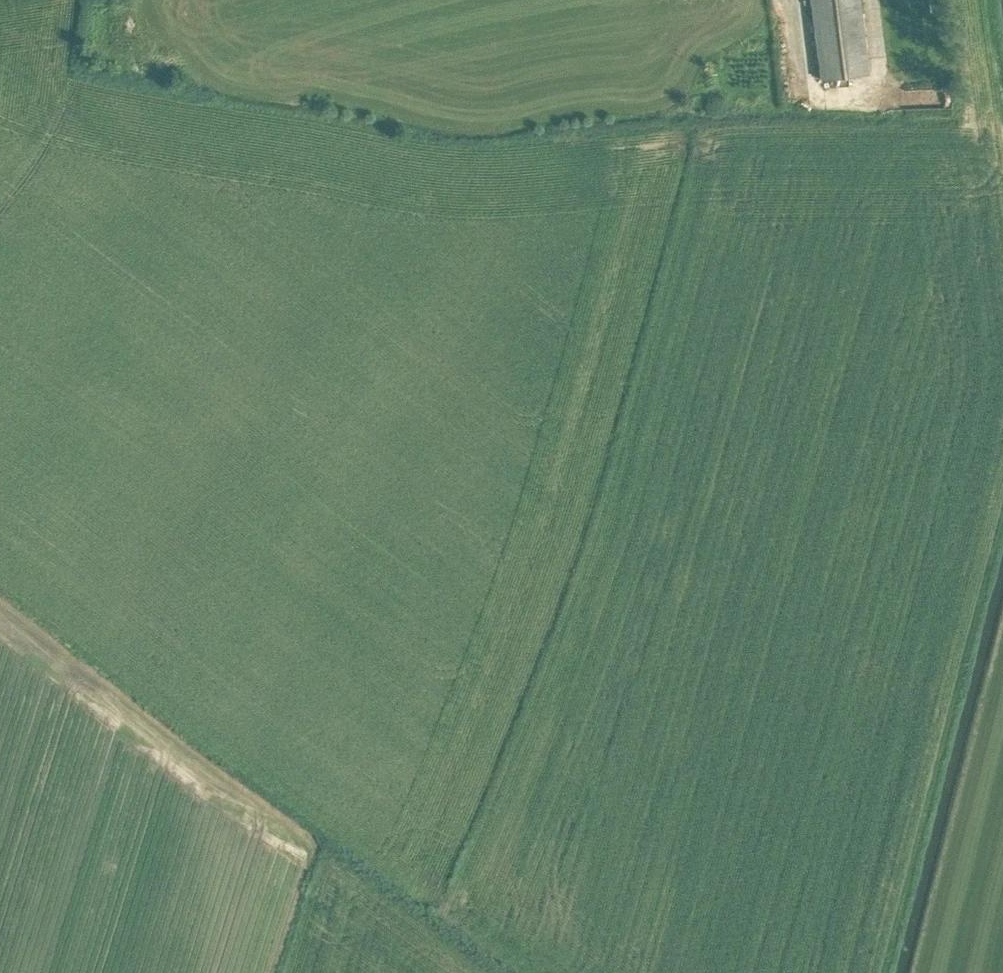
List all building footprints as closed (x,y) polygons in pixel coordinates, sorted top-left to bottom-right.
[(872,71),(864,0),(813,0),(809,1),(812,29),(817,29),(823,77),(872,71)]
